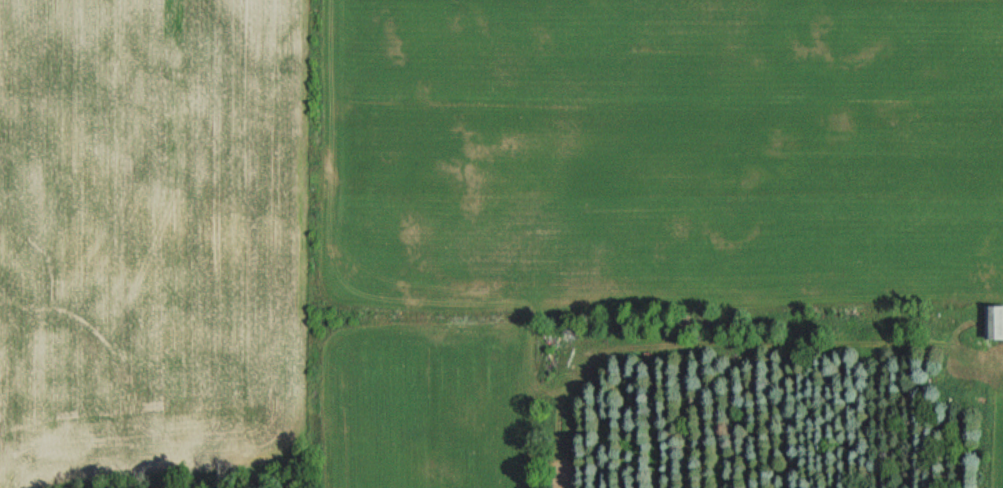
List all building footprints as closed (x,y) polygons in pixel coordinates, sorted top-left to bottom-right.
[(982,304),(982,338),(1002,338),(1002,304),(982,304)]
